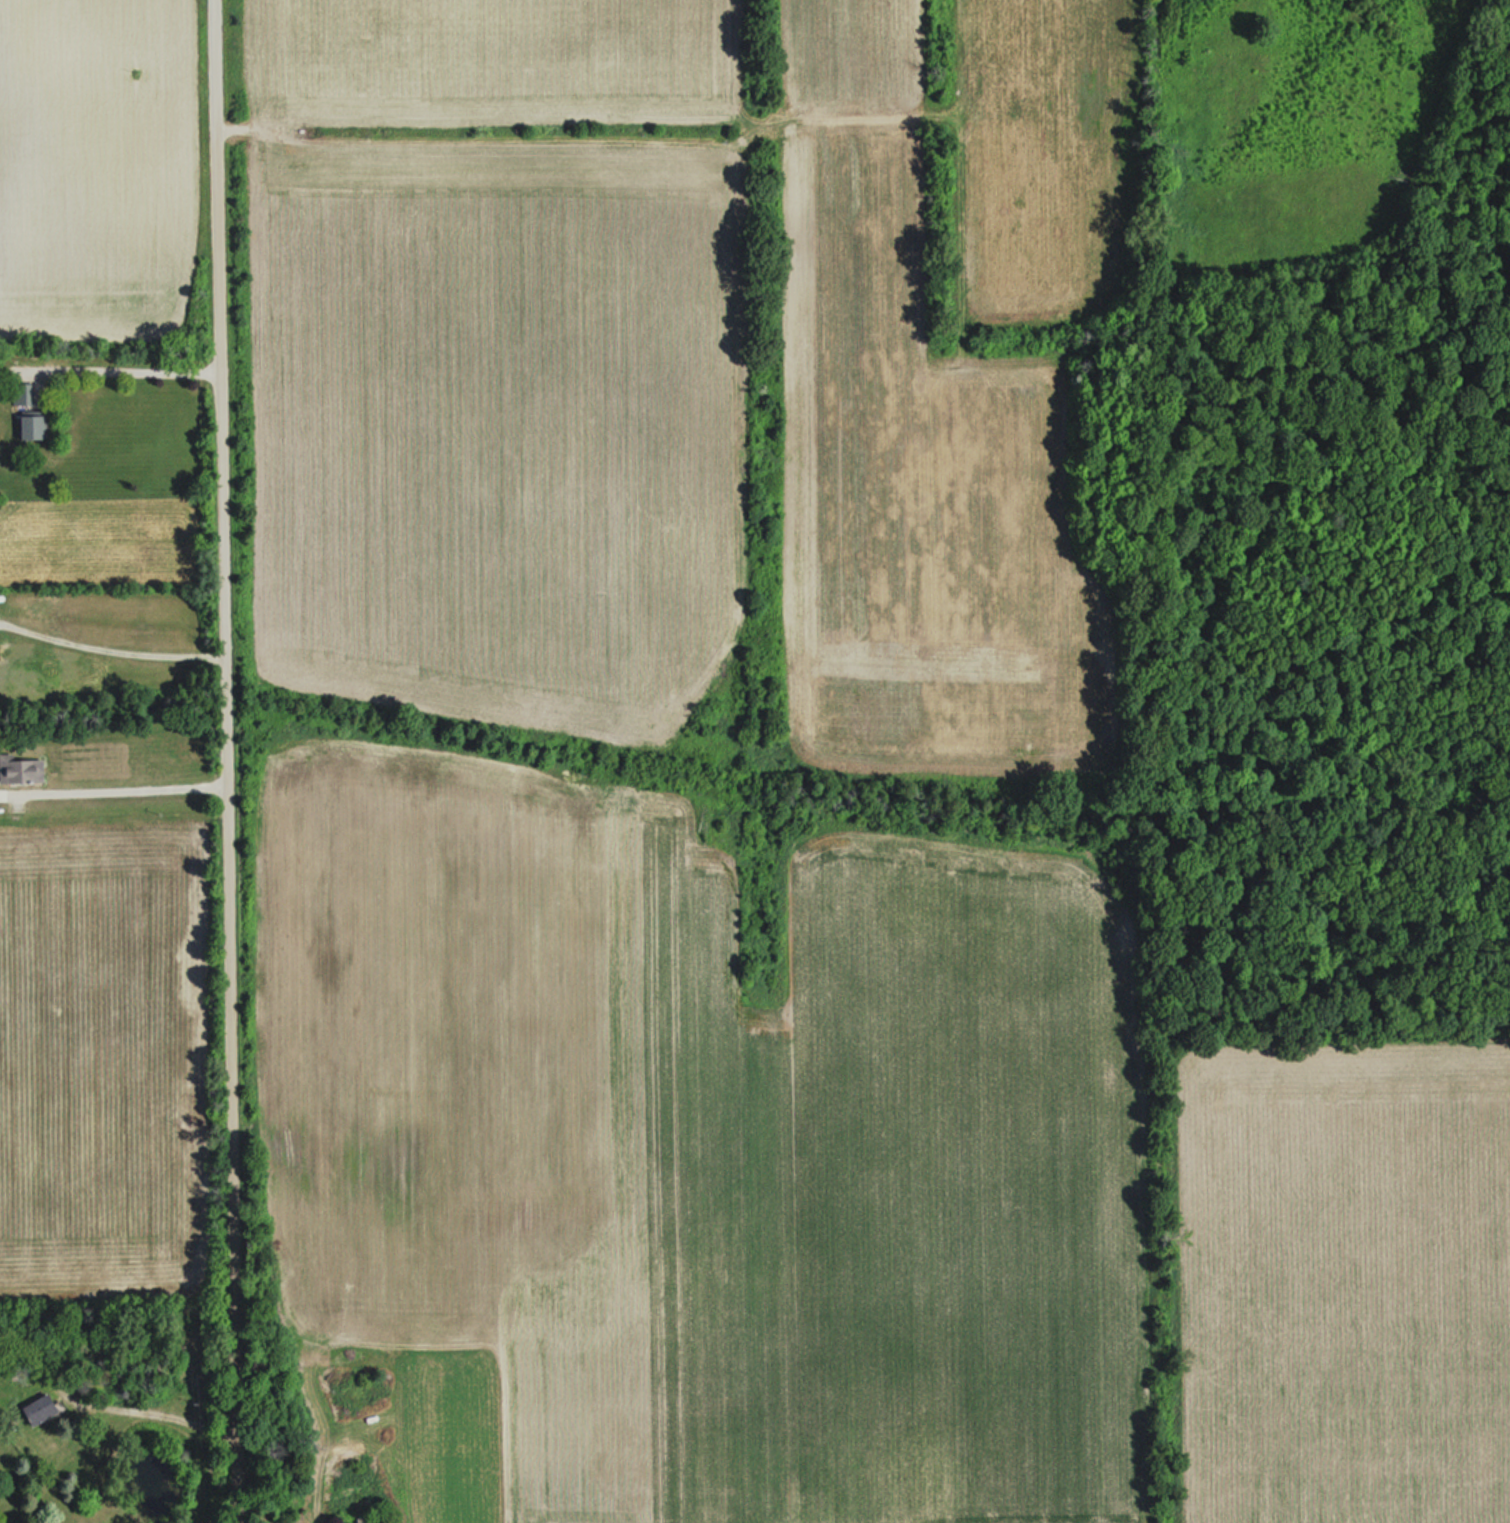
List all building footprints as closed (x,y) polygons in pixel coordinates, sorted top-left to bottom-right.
[(24,414),(24,440),(49,440),(49,414),(24,414)] [(47,754),(1,755),(1,782),(47,781),(47,754)] [(41,1422),(60,1414),(52,1395),(33,1403),(41,1422)]
